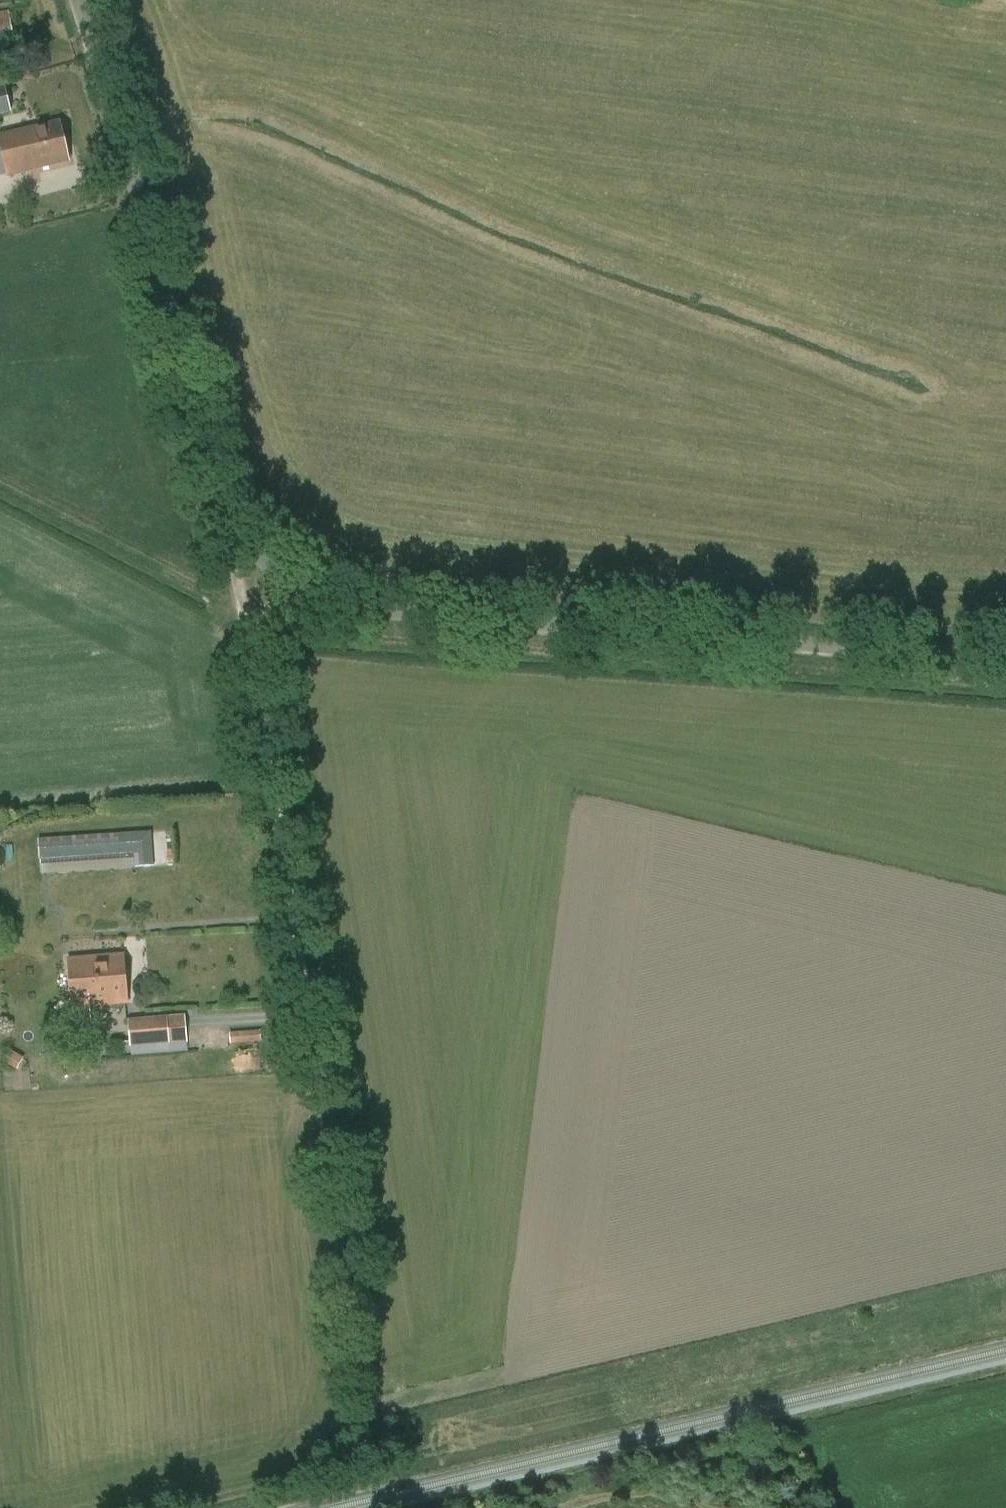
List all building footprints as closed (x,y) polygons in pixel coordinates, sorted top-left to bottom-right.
[(17,26),(13,9),(0,11),(0,29),(17,26)] [(12,112),(5,85),(0,86),(0,115),(12,112)] [(0,136),(0,141),(8,176),(70,162),(60,122),(0,136)] [(134,854),(152,853),(151,832),(37,840),(39,860),(134,854)] [(125,955),(67,960),(71,1009),(129,1003),(125,955)] [(128,1020),(130,1048),(169,1045),(169,1046),(188,1044),(185,1015),(128,1020)] [(231,1043),(262,1040),(261,1030),(230,1032),(231,1043)]
